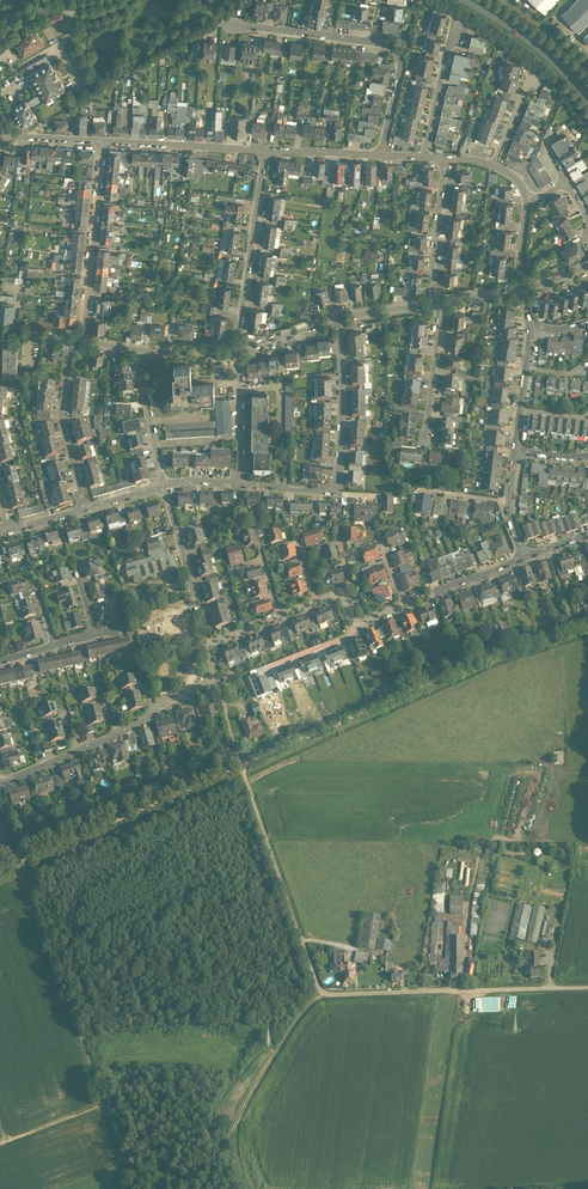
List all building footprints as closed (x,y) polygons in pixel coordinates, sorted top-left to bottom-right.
[(262,2),(256,1),(254,15),(261,16),(261,17),(266,18),(267,9),(268,1),(263,0),(262,2)] [(545,12),(556,0),(532,0),(545,12)] [(561,15),(579,32),(587,24),(587,25),(587,0),(577,0),(561,15)] [(288,6),(281,5),(281,7),(276,6),(275,11),(274,19),(279,20),(279,19),(286,20),(288,6)] [(316,5),(315,5),(314,13),(325,15),(326,7),(316,5)] [(360,6),(355,5),(354,6),(358,6),(357,17),(361,17),(367,18),(368,13),(367,13),(368,7),(360,6)] [(396,6),(389,5),(388,12),(387,12),(386,17),(394,18),(399,19),(399,18),(400,13),(402,14),(403,7),(396,6)] [(314,13),(310,13),(309,21),(319,23),(323,23),(325,15),(314,13)] [(440,14),(437,13),(436,14),(435,21),(444,23),(446,15),(440,14)] [(394,21),(384,20),(383,25),(384,25),(383,31),(383,32),(388,32),(398,34),(398,27),(396,27),(397,22),(394,21)] [(435,21),(434,21),(432,29),(436,30),(436,31),(442,32),(444,23),(435,21)] [(34,26),(13,38),(23,56),(44,43),(34,26)] [(478,37),(472,35),(469,49),(474,50),(482,52),(485,40),(478,39),(479,37),(478,37)] [(440,40),(430,38),(427,48),(431,49),(438,51),(440,40)] [(273,40),(265,39),(264,45),(264,49),(271,50),(273,40)] [(280,41),(273,40),(271,50),(271,51),(279,52),(280,47),(280,41)] [(217,42),(205,41),(204,46),(205,46),(204,54),(204,58),(216,59),(217,42)] [(257,44),(243,42),(241,59),(255,61),(257,44)] [(304,44),(292,43),(290,58),(290,55),(302,56),(301,60),(304,44)] [(326,45),(315,43),(313,57),(314,54),(324,55),(325,51),(326,45)] [(235,45),(226,44),(225,57),(233,58),(235,45)] [(342,47),(333,46),(332,52),(331,57),(332,57),(341,58),(340,61),(341,59),(342,47)] [(356,49),(342,47),(341,59),(354,61),(356,49)] [(372,55),(361,53),(360,60),(371,61),(372,55)] [(467,56),(455,53),(452,67),(462,69),(464,62),(471,64),(472,57),(467,56)] [(425,55),(420,54),(419,60),(420,60),(417,72),(423,73),(430,75),(434,57),(432,57),(425,55)] [(515,58),(509,54),(507,60),(513,62),(515,58)] [(50,62),(46,55),(26,67),(30,73),(40,68),(50,62)] [(513,62),(507,60),(505,66),(518,71),(518,70),(518,68),(519,67),(520,64),(513,62)] [(40,68),(48,82),(58,76),(56,72),(54,73),(53,71),(54,70),(50,62),(40,68)] [(390,69),(372,66),(371,74),(372,74),(379,74),(378,82),(387,83),(388,83),(390,69)] [(505,66),(504,66),(502,72),(505,73),(515,77),(516,74),(517,74),(518,71),(518,70),(518,71),(505,66)] [(452,67),(449,80),(458,82),(459,82),(461,75),(468,77),(469,70),(462,69),(452,67)] [(48,82),(40,68),(30,73),(38,87),(48,82)] [(87,72),(81,76),(86,85),(92,81),(87,72)] [(423,73),(417,72),(415,80),(416,80),(422,81),(423,73)] [(515,77),(505,73),(503,80),(516,84),(517,81),(518,81),(519,78),(515,77)] [(48,82),(38,87),(40,91),(46,101),(66,90),(61,81),(60,82),(58,80),(60,79),(58,76),(48,82)] [(516,84),(503,80),(501,86),(504,87),(514,91),(515,87),(516,87),(517,84),(516,84)] [(92,81),(86,85),(90,91),(95,87),(92,81)] [(378,82),(374,81),(372,93),(383,95),(385,95),(387,83),(378,82)] [(423,85),(417,84),(415,92),(426,94),(427,86),(423,85)] [(448,88),(447,88),(444,102),(454,104),(455,97),(463,99),(465,87),(458,86),(457,90),(448,88)] [(514,91),(504,87),(502,92),(512,96),(514,91)] [(26,99),(32,110),(46,101),(40,91),(26,99)] [(372,93),(366,92),(365,99),(373,100),(372,107),(380,108),(382,108),(383,95),(372,93)] [(426,94),(415,92),(413,99),(424,102),(426,94)] [(169,111),(172,111),(172,114),(177,114),(177,95),(169,95),(169,111)] [(507,99),(497,95),(494,103),(505,107),(507,99)] [(547,98),(538,97),(536,102),(544,105),(547,98)] [(17,118),(32,110),(26,99),(11,108),(17,118)] [(424,102),(413,99),(411,107),(422,109),(424,102)] [(536,102),(531,100),(525,113),(534,116),(537,110),(544,113),(546,107),(544,105),(536,102)] [(454,104),(444,102),(441,115),(451,117),(452,110),(459,112),(461,105),(454,104)] [(505,107),(494,103),(492,110),(502,114),(505,107)] [(197,107),(187,106),(187,121),(190,122),(191,117),(193,118),(196,118),(197,107)] [(372,107),(363,106),(362,112),(369,113),(368,121),(377,122),(378,122),(380,108),(372,107)] [(117,124),(114,124),(114,134),(121,134),(122,107),(120,107),(120,108),(119,113),(118,113),(117,124)] [(422,109),(411,107),(410,114),(419,117),(421,117),(422,109)] [(32,110),(17,118),(22,126),(37,118),(32,110)] [(502,114),(492,110),(489,118),(498,121),(500,121),(502,114)] [(277,112),(276,119),(275,122),(274,133),(285,135),(286,123),(287,114),(277,112)] [(140,114),(133,113),(132,121),(132,135),(139,135),(140,114)] [(534,116),(525,113),(519,125),(529,129),(531,123),(538,126),(541,119),(534,116)] [(419,117),(410,114),(407,114),(405,121),(417,124),(419,117)] [(87,116),(75,115),(74,132),(86,132),(87,116)] [(158,115),(152,115),(152,120),(153,120),(153,126),(150,126),(150,136),(157,136),(158,117),(158,115)] [(451,117),(441,115),(438,128),(448,131),(448,130),(449,124),(456,125),(458,119),(451,117)] [(246,117),(233,116),(233,129),(232,129),(231,136),(244,137),(244,130),(243,130),(243,126),(245,127),(246,117)] [(173,127),(169,127),(168,136),(176,137),(177,117),(174,117),(173,122),(173,127)] [(180,117),(177,117),(176,137),(184,137),(184,128),(180,127),(180,117)] [(220,117),(216,117),(216,119),(215,139),(223,139),(223,129),(220,129),(220,117)] [(266,117),(257,117),(257,122),(253,122),(252,134),(265,135),(266,125),(265,125),(266,117)] [(498,121),(489,118),(488,117),(485,124),(495,128),(498,121)] [(193,128),(188,128),(187,137),(195,138),(197,118),(196,118),(193,118),(193,128)] [(200,118),(197,118),(195,138),(203,138),(204,129),(199,128),(200,118)] [(212,129),(207,129),(207,138),(215,139),(216,119),(213,118),(212,129)] [(368,121),(360,119),(359,126),(366,127),(365,134),(367,134),(372,135),(375,136),(377,122),(368,121)] [(67,120),(55,120),(55,131),(67,131),(67,120)] [(100,121),(94,121),(93,133),(105,133),(106,121),(100,120),(100,121)] [(417,124),(405,121),(403,129),(415,132),(417,124)] [(297,125),(286,123),(285,135),(295,136),(297,125)] [(315,125),(304,123),(303,135),(313,136),(315,125)] [(495,128),(485,124),(483,132),(493,135),(495,128)] [(326,126),(315,125),(313,136),(324,137),(324,136),(325,129),(326,126)] [(336,125),(332,125),(330,137),(341,138),(342,133),(341,132),(342,126),(340,126),(336,125)] [(529,129),(519,125),(514,138),(523,142),(523,141),(526,135),(533,138),(535,132),(529,129)] [(567,134),(562,126),(557,132),(561,138),(567,134)] [(448,131),(438,128),(435,142),(445,144),(446,137),(447,137),(446,142),(452,143),(452,142),(453,142),(454,140),(453,140),(455,132),(448,130),(448,131)] [(415,132),(403,129),(402,136),(403,137),(405,138),(409,138),(412,139),(414,139),(415,132)] [(493,135),(483,132),(480,139),(479,139),(478,142),(481,144),(485,145),(488,146),(490,147),(491,145),(490,144),(493,135)] [(561,138),(552,143),(559,155),(569,149),(565,143),(571,140),(567,134),(561,138)] [(514,138),(508,150),(509,151),(518,154),(520,148),(527,151),(530,144),(523,141),(523,142),(514,138)] [(41,147),(33,146),(32,149),(32,158),(37,158),(37,161),(40,161),(41,147)] [(490,147),(488,146),(486,153),(492,155),(495,148),(490,147)] [(569,149),(559,155),(567,167),(575,161),(572,155),(578,151),(574,146),(569,149)] [(49,147),(41,147),(40,161),(42,161),(43,158),(48,158),(49,147)] [(56,147),(49,147),(48,158),(48,161),(50,162),(51,159),(56,159),(56,147)] [(64,148),(56,147),(56,159),(61,159),(61,162),(64,162),(64,148)] [(32,149),(24,148),(23,161),(32,162),(32,158),(32,149)] [(73,148),(64,148),(64,162),(66,162),(66,159),(72,160),(73,148)] [(93,149),(74,148),(74,160),(77,160),(94,161),(95,151),(94,151),(93,150),(93,149)] [(131,151),(110,150),(109,158),(121,159),(120,160),(124,160),(130,160),(131,151)] [(518,154),(509,151),(506,158),(515,163),(518,156),(517,156),(518,154)] [(141,152),(133,152),(132,163),(135,163),(135,168),(137,168),(140,168),(140,166),(141,152)] [(149,152),(141,152),(140,166),(143,166),(143,167),(143,164),(148,164),(149,152)] [(156,153),(149,152),(148,164),(153,164),(153,167),(156,167),(156,153)] [(164,153),(156,153),(156,167),(158,167),(159,164),(163,165),(164,153)] [(172,154),(164,153),(163,165),(168,165),(168,168),(171,168),(172,154)] [(179,154),(172,154),(171,168),(174,168),(174,166),(173,165),(179,165),(179,154)] [(15,156),(7,155),(6,161),(4,160),(4,166),(14,167),(14,165),(15,156)] [(121,159),(109,158),(108,166),(120,166),(120,165),(120,162),(122,163),(124,164),(129,164),(130,160),(124,160),(120,160),(121,159)] [(207,159),(196,158),(196,159),(195,166),(193,178),(199,178),(200,169),(204,170),(205,160),(207,160),(207,159)] [(575,161),(567,167),(574,179),(582,173),(579,167),(585,163),(582,158),(575,161)] [(222,162),(207,159),(207,160),(206,165),(213,166),(212,171),(220,172),(222,162)] [(291,160),(280,159),(279,163),(277,163),(277,166),(278,166),(278,170),(280,170),(278,181),(287,183),(289,172),(290,160),(291,160)] [(290,160),(289,172),(300,173),(301,162),(290,160)] [(325,162),(315,161),(314,167),(313,167),(313,173),(323,174),(325,162)] [(534,163),(533,161),(530,169),(532,172),(538,168),(536,166),(534,163)] [(234,163),(222,162),(220,172),(228,173),(229,168),(233,169),(234,163)] [(343,162),(334,162),(333,180),(333,184),(342,185),(342,181),(346,181),(346,178),(347,171),(347,162),(343,162)] [(360,163),(351,162),(350,171),(350,182),(350,184),(358,184),(359,182),(359,176),(360,163)] [(376,163),(367,163),(366,176),(368,176),(368,180),(375,181),(375,185),(379,185),(380,179),(380,176),(376,176),(376,163)] [(253,166),(238,164),(237,170),(244,171),(244,176),(252,177),(253,166)] [(393,164),(384,164),(383,177),(383,179),(383,181),(383,182),(392,182),(393,164)] [(120,166),(108,166),(107,173),(119,174),(122,174),(122,172),(119,171),(120,166)] [(433,168),(424,166),(423,166),(419,166),(419,174),(420,174),(432,175),(433,168)] [(574,179),(581,190),(587,186),(587,182),(586,179),(587,178),(587,170),(582,173),(574,179)] [(466,173),(457,171),(456,180),(464,181),(466,181),(466,173)] [(119,174),(107,173),(107,181),(118,182),(119,177),(121,177),(122,174),(119,174)] [(432,175),(420,174),(419,180),(424,180),(423,182),(433,183),(434,175),(432,175)] [(91,179),(80,178),(80,183),(77,183),(76,185),(91,187),(91,179)] [(118,182),(107,181),(106,189),(117,189),(118,186),(118,182)] [(76,185),(70,185),(70,188),(79,189),(79,193),(90,195),(91,187),(76,185)] [(512,188),(497,186),(496,186),(495,189),(497,189),(496,194),(499,195),(508,196),(511,196),(512,188)] [(432,190),(421,188),(421,189),(420,196),(431,198),(432,190)] [(460,189),(453,188),(452,199),(462,200),(463,189),(460,189)] [(117,189),(106,189),(105,196),(111,197),(118,197),(119,193),(126,194),(126,190),(117,189)] [(90,195),(79,193),(78,198),(69,197),(69,200),(75,201),(89,202),(90,195)] [(281,197),(270,195),(268,206),(279,208),(281,197)] [(560,195),(550,201),(557,212),(567,206),(560,195)] [(431,198),(420,196),(419,204),(430,205),(431,198)] [(462,200),(452,199),(451,209),(460,210),(462,200)] [(89,202),(75,201),(74,204),(77,204),(77,209),(88,210),(89,202)] [(244,203),(233,201),(233,204),(226,203),(225,210),(232,211),(243,212),(244,203)] [(116,203),(104,202),(103,210),(118,212),(118,209),(116,209),(115,209),(116,203)] [(507,203),(498,202),(500,202),(499,211),(497,211),(499,212),(512,213),(513,204),(507,203)] [(279,208),(268,206),(266,217),(278,218),(279,208)] [(557,212),(553,215),(556,219),(560,217),(570,211),(567,206),(557,212)] [(88,210),(77,209),(76,214),(73,214),(73,216),(87,217),(88,210)] [(118,212),(103,210),(103,218),(114,219),(114,214),(117,215),(118,212)] [(429,212),(419,210),(418,211),(418,218),(428,219),(429,212)] [(243,212),(232,211),(230,220),(241,222),(243,212)] [(512,213),(499,212),(498,219),(496,219),(496,220),(499,220),(506,221),(510,221),(512,213)] [(87,217),(73,216),(73,219),(76,219),(75,224),(79,225),(85,225),(86,225),(87,217)] [(456,218),(448,217),(447,226),(458,228),(459,228),(460,219),(460,218),(456,218)] [(556,219),(549,223),(551,226),(554,225),(554,224),(561,220),(560,217),(556,219)] [(561,220),(554,224),(554,225),(557,223),(562,230),(559,232),(571,225),(566,217),(561,220)] [(114,219),(103,218),(102,226),(116,228),(116,225),(113,224),(114,219)] [(428,219),(418,218),(417,225),(417,226),(418,226),(427,227),(428,219)] [(277,225),(265,224),(264,234),(275,236),(277,225)] [(571,225),(559,232),(559,233),(562,231),(566,237),(563,239),(563,240),(569,236),(576,232),(571,225)] [(116,228),(102,226),(101,234),(112,235),(113,229),(116,230),(116,228)] [(458,228),(447,226),(446,235),(451,235),(457,236),(458,228)] [(505,230),(498,229),(497,230),(496,238),(511,240),(512,231),(505,230)] [(86,231),(74,230),(74,236),(71,235),(71,238),(85,239),(86,231)] [(240,231),(229,230),(228,239),(238,241),(240,231)] [(112,235),(101,234),(100,242),(114,243),(115,241),(112,240),(112,235)] [(275,236),(264,234),(262,245),(274,247),(275,236)] [(421,235),(417,234),(417,235),(415,245),(425,246),(426,235),(421,235)] [(85,239),(71,238),(70,241),(69,240),(69,245),(70,245),(73,246),(84,247),(85,239)] [(228,239),(222,238),(220,247),(222,247),(226,248),(226,249),(237,250),(238,241),(228,239)] [(511,240),(496,238),(495,246),(504,247),(510,248),(511,240)] [(574,243),(570,246),(576,256),(583,252),(577,241),(574,243)] [(455,245),(448,244),(447,255),(458,256),(459,246),(458,245),(455,245)] [(84,247),(73,246),(70,245),(69,248),(72,249),(72,248),(72,254),(83,255),(84,247)] [(576,256),(570,246),(567,247),(563,250),(569,261),(576,256)] [(119,254),(110,253),(111,249),(99,248),(98,256),(113,257),(119,258),(119,255),(118,254),(119,254)] [(365,248),(364,256),(379,258),(384,258),(385,251),(381,250),(380,252),(370,251),(370,249),(365,248)] [(273,254),(261,252),(260,263),(271,264),(276,265),(277,259),(272,258),(273,254)] [(83,255),(72,254),(71,259),(68,258),(68,261),(82,263),(83,255)] [(424,256),(414,255),(413,266),(423,267),(423,260),(422,260),(423,257),(424,257),(424,256)] [(458,256),(447,255),(445,265),(452,266),(456,267),(456,266),(458,256)] [(500,256),(491,255),(491,256),(495,256),(494,264),(491,263),(490,264),(494,264),(505,265),(506,257),(500,256)] [(113,257),(98,256),(98,264),(109,265),(110,260),(112,260),(113,257)] [(235,260),(225,258),(223,268),(234,269),(235,260)] [(82,263),(68,261),(68,263),(71,264),(70,269),(81,270),(82,263)] [(271,264),(260,263),(258,274),(270,275),(271,264)] [(109,265),(98,264),(97,272),(111,273),(111,270),(108,270),(109,265)] [(505,265),(494,264),(493,273),(504,275),(505,265)] [(234,269),(223,268),(222,277),(233,279),(234,269)] [(28,271),(27,279),(35,279),(36,272),(28,271)] [(111,273),(97,272),(96,280),(107,281),(108,276),(111,276),(111,273)] [(451,273),(444,272),(443,283),(457,285),(458,274),(451,273)] [(416,274),(412,273),(412,274),(405,273),(404,275),(406,275),(405,280),(411,281),(412,281),(421,282),(422,275),(416,274)] [(81,276),(69,275),(69,280),(66,280),(66,283),(80,284),(81,276)] [(380,276),(370,278),(370,283),(369,284),(369,288),(365,289),(364,293),(365,297),(370,296),(370,297),(379,295),(377,283),(381,282),(380,276)] [(107,281),(96,280),(95,288),(109,289),(110,286),(108,286),(107,286),(107,281)] [(269,282),(257,281),(256,291),(267,293),(269,282)] [(421,282),(412,281),(411,289),(421,290),(422,282),(421,282)] [(80,284),(66,283),(65,285),(68,286),(68,291),(79,292),(80,284)] [(360,285),(351,286),(352,294),(353,299),(362,298),(360,285)] [(231,288),(220,287),(219,296),(230,298),(231,288)] [(344,287),(335,288),(336,295),(337,301),(346,300),(344,287)] [(580,288),(579,291),(579,297),(578,302),(587,303),(587,299),(587,298),(587,297),(587,293),(585,293),(585,289),(580,288)] [(79,292),(68,291),(67,295),(64,295),(64,298),(78,299),(79,292)] [(267,293),(256,291),(254,302),(266,304),(267,293)] [(325,291),(317,293),(320,305),(328,303),(325,291)] [(575,292),(570,292),(569,295),(569,301),(568,306),(578,307),(578,302),(579,297),(575,297),(575,292)] [(8,295),(5,319),(13,319),(15,304),(13,304),(14,296),(8,295)] [(565,296),(560,295),(559,301),(558,309),(568,311),(568,306),(569,301),(565,300),(565,296)] [(230,298),(219,296),(218,305),(228,307),(230,298)] [(106,298),(97,297),(97,298),(98,298),(97,304),(96,312),(107,313),(108,305),(111,305),(112,300),(112,299),(106,298)] [(78,299),(64,298),(64,300),(67,301),(66,306),(77,307),(78,299)] [(549,305),(546,304),(546,300),(540,299),(539,313),(548,314),(549,305)] [(553,305),(549,305),(548,314),(558,315),(558,309),(559,301),(554,301),(553,305)] [(318,304),(312,306),(311,313),(320,310),(318,304)] [(509,307),(499,305),(498,313),(514,315),(515,310),(509,309),(509,307)] [(77,307),(66,306),(65,311),(63,311),(62,313),(76,315),(77,307)] [(262,310),(251,309),(250,319),(261,321),(266,322),(267,311),(262,311),(262,310)] [(62,313),(55,312),(54,323),(65,325),(66,321),(76,323),(76,315),(62,313)] [(465,315),(453,314),(453,319),(454,319),(453,326),(453,325),(463,326),(463,327),(464,321),(464,315),(465,315)] [(227,317),(216,316),(215,325),(226,326),(227,317)] [(261,321),(250,319),(248,330),(259,332),(261,321)] [(95,320),(94,320),(93,332),(103,334),(104,321),(101,321),(95,320)] [(426,321),(413,320),(412,332),(414,332),(424,333),(426,321)] [(143,324),(132,323),(131,337),(141,338),(143,324)] [(165,326),(151,325),(150,335),(159,336),(164,337),(165,326)] [(194,326),(180,325),(179,328),(178,328),(178,332),(179,332),(178,335),(193,337),(194,326)] [(226,326),(215,325),(214,335),(225,336),(226,326)] [(361,331),(349,332),(350,344),(362,343),(361,331)] [(424,333),(414,332),(413,343),(418,343),(425,344),(427,334),(424,333)] [(457,335),(451,334),(449,349),(461,350),(463,336),(457,335)] [(579,337),(574,336),(574,342),(573,350),(582,352),(583,344),(584,339),(583,339),(579,339),(579,337)] [(330,339),(318,340),(318,343),(319,352),(331,351),(330,339)] [(553,342),(548,341),(548,344),(547,347),(547,348),(547,351),(547,353),(553,354),(555,340),(553,340),(553,342)] [(318,343),(306,344),(307,356),(319,355),(319,352),(318,343)] [(362,343),(350,344),(351,356),(358,356),(363,355),(362,343)] [(18,344),(4,344),(3,380),(20,380),(20,373),(17,373),(18,344)] [(511,347),(501,345),(500,345),(499,356),(515,358),(516,353),(510,352),(511,347)] [(60,347),(50,346),(49,357),(49,361),(57,363),(57,358),(58,358),(60,347)] [(297,351),(285,352),(286,364),(298,363),(298,358),(297,351)] [(103,354),(94,352),(92,363),(91,362),(90,367),(96,368),(97,364),(101,364),(103,354)] [(416,354),(411,353),(410,364),(421,365),(422,354),(416,354)] [(277,356),(268,357),(268,359),(269,370),(269,371),(279,370),(278,370),(278,364),(279,364),(279,359),(278,359),(277,356)] [(461,358),(448,356),(446,370),(457,371),(460,371),(461,358)] [(515,358),(499,356),(498,363),(509,364),(509,362),(515,363),(515,358)] [(268,359),(259,360),(259,362),(260,371),(269,370),(268,359)] [(221,364),(213,365),(214,374),(227,373),(226,364),(224,364),(224,362),(221,362),(221,364)] [(259,362),(248,363),(249,375),(260,374),(260,371),(259,362)] [(126,363),(116,364),(117,378),(131,376),(130,366),(126,363)] [(359,363),(352,363),(352,375),(364,374),(364,363),(359,363)] [(191,364),(176,365),(176,370),(174,371),(175,391),(172,391),(173,397),(183,396),(183,389),(186,389),(186,383),(192,383),(191,364)] [(421,365),(410,364),(409,375),(422,376),(423,366),(421,365)] [(501,370),(497,370),(496,377),(513,379),(513,374),(507,373),(508,371),(501,370)] [(364,374),(352,375),(352,387),(360,386),(364,386),(364,374)] [(117,378),(118,386),(121,386),(120,386),(132,384),(131,376),(117,378)] [(331,388),(331,376),(330,376),(324,376),(319,376),(319,377),(319,388),(331,388)] [(513,379),(496,377),(495,384),(506,385),(506,383),(512,384),(513,379)] [(456,379),(446,378),(447,378),(446,385),(445,385),(444,391),(451,392),(459,393),(458,392),(459,380),(459,379),(456,379)] [(555,381),(543,379),(542,392),(547,392),(547,394),(553,395),(554,393),(555,381)] [(568,382),(555,381),(554,393),(559,394),(560,391),(566,392),(566,395),(568,382)] [(76,382),(75,382),(74,389),(85,391),(86,383),(83,382),(76,382)] [(580,384),(568,382),(566,395),(571,395),(572,393),(578,394),(578,396),(580,384)] [(55,385),(42,383),(42,384),(41,393),(41,394),(53,395),(55,395),(56,385),(55,385)] [(192,383),(186,383),(186,389),(183,389),(183,396),(183,398),(188,398),(189,401),(194,401),(194,399),(202,398),(202,397),(215,396),(214,384),(192,385),(192,383)] [(411,384),(406,383),(406,384),(404,396),(406,396),(419,398),(421,385),(411,384)] [(132,384),(120,386),(121,386),(122,395),(125,395),(133,394),(132,384)] [(580,384),(578,396),(583,397),(584,394),(587,395),(587,385),(580,384)] [(331,388),(319,388),(319,400),(324,400),(331,400),(331,388)] [(85,391),(74,389),(73,397),(84,398),(85,391)] [(505,392),(494,391),(493,398),(510,400),(511,395),(505,394),(505,392)] [(53,395),(41,394),(41,393),(40,393),(39,403),(52,405),(53,395)] [(267,393),(253,393),(252,413),(267,414),(267,393)] [(360,394),(352,394),(352,406),(364,406),(364,394),(360,394)] [(419,398),(406,396),(404,408),(407,409),(418,410),(419,398)] [(84,398),(73,397),(73,405),(84,406),(84,398)] [(229,398),(215,399),(217,437),(232,436),(229,398)] [(510,400),(493,398),(492,405),(503,406),(503,404),(509,405),(510,400)] [(460,401),(447,399),(446,407),(442,406),(441,413),(444,413),(453,414),(459,415),(460,407),(459,407),(460,401)] [(52,405),(39,403),(37,413),(51,415),(52,405)] [(84,406),(73,405),(72,413),(73,413),(83,414),(84,406)] [(364,406),(352,406),(352,417),(359,417),(364,417),(364,412),(368,412),(368,406),(364,406)] [(324,407),(319,407),(318,419),(330,419),(331,408),(324,407)] [(502,414),(491,412),(490,419),(507,421),(508,416),(502,416),(502,414)] [(267,414),(252,413),(252,435),(267,435),(267,414)] [(106,429),(101,429),(102,417),(94,417),(94,422),(95,422),(94,425),(95,425),(95,429),(95,430),(99,430),(102,441),(109,439),(106,429)] [(402,428),(415,429),(417,419),(403,417),(402,423),(402,428)] [(534,418),(529,417),(527,432),(536,433),(538,418),(537,418),(537,420),(534,420),(534,418)] [(542,420),(538,420),(538,418),(536,433),(544,434),(546,419),(542,419),(542,420)] [(330,419),(318,419),(318,431),(323,431),(330,431),(330,419)] [(507,421),(490,419),(490,426),(500,428),(501,426),(506,426),(507,421)] [(551,420),(546,419),(544,434),(553,435),(555,420),(554,420),(554,422),(551,422),(551,420)] [(558,422),(555,422),(555,420),(553,435),(561,436),(563,421),(559,421),(558,422)] [(449,422),(440,421),(438,432),(443,433),(452,434),(453,423),(453,422),(449,422)] [(568,422),(563,421),(561,436),(570,437),(572,422),(571,422),(571,424),(568,424),(568,422)] [(87,422),(73,426),(78,444),(87,441),(92,440),(87,422)] [(575,425),(572,424),(572,422),(570,437),(578,438),(580,423),(576,423),(575,425)] [(139,423),(123,426),(125,435),(141,431),(139,423)] [(214,423),(165,426),(166,440),(215,437),(214,423)] [(580,423),(578,438),(587,439),(587,429),(587,426),(584,426),(585,424),(580,423)] [(48,425),(41,427),(44,434),(55,431),(52,424),(48,425)] [(359,425),(352,424),(351,436),(363,437),(364,426),(364,425),(359,425)] [(415,429),(402,428),(401,433),(400,439),(403,439),(414,441),(415,429)] [(499,435),(489,433),(489,430),(484,429),(483,440),(488,440),(504,443),(505,438),(499,437),(499,435)] [(0,432),(0,440),(8,438),(6,430),(0,432)] [(55,431),(44,434),(46,442),(55,439),(55,440),(57,439),(55,431)] [(452,434),(443,433),(441,445),(445,446),(453,447),(454,434),(452,434)] [(267,435),(252,435),(252,457),(254,457),(266,457),(267,453),(268,453),(268,440),(267,440),(267,435)] [(363,437),(351,436),(351,448),(358,449),(363,449),(363,448),(363,437)] [(0,440),(0,448),(9,446),(11,445),(8,438),(0,440)] [(142,438),(132,440),(134,451),(142,449),(144,449),(142,438)] [(322,438),(318,438),(317,450),(329,451),(330,439),(322,438)] [(55,439),(46,442),(44,442),(46,450),(57,447),(55,440),(55,439)] [(504,443),(488,440),(487,447),(498,449),(498,447),(504,447),(504,443)] [(0,448),(0,454),(1,456),(11,453),(9,446),(0,448)] [(57,447),(46,450),(48,458),(49,458),(55,456),(59,455),(57,447)] [(89,448),(80,451),(82,461),(92,458),(89,448)] [(401,449),(400,461),(420,463),(421,454),(422,452),(401,449)] [(329,451),(317,450),(316,461),(316,462),(321,462),(328,462),(329,451)] [(11,453),(1,456),(3,464),(5,463),(14,461),(11,453)] [(440,455),(435,454),(435,455),(430,454),(430,455),(429,463),(430,463),(430,464),(431,464),(431,463),(443,465),(442,472),(452,473),(454,454),(444,453),(444,456),(439,456),(440,455)] [(221,454),(212,454),(212,459),(212,469),(221,469),(221,454)] [(231,454),(221,454),(221,469),(230,469),(231,469),(231,454)] [(497,456),(486,454),(485,461),(502,464),(502,459),(496,458),(497,456)] [(357,456),(350,455),(349,467),(361,468),(362,456),(357,456)] [(266,457),(254,457),(254,475),(271,475),(271,458),(266,457)] [(57,460),(50,462),(45,463),(46,468),(48,468),(48,467),(58,464),(57,460)] [(145,461),(135,463),(137,474),(147,471),(145,461)] [(58,464),(48,467),(48,468),(50,477),(54,476),(64,473),(61,463),(58,464)] [(90,468),(85,469),(88,479),(97,477),(101,476),(98,465),(98,466),(90,468)] [(550,468),(532,465),(532,469),(531,472),(531,473),(531,475),(542,477),(541,482),(539,482),(538,487),(547,488),(548,481),(550,468)] [(7,471),(5,471),(7,479),(18,476),(16,468),(7,471)] [(557,469),(550,468),(548,481),(555,482),(555,481),(557,469)] [(564,470),(557,469),(555,481),(562,483),(564,470)] [(568,470),(564,470),(562,483),(569,484),(571,470),(571,471),(568,471),(568,470)] [(578,472),(571,470),(569,484),(577,484),(577,482),(578,472)] [(585,471),(578,470),(578,472),(577,482),(584,483),(584,480),(585,471)] [(137,474),(133,475),(135,485),(150,482),(147,471),(137,474)] [(309,472),(304,472),(304,476),(308,476),(308,480),(310,480),(310,481),(322,482),(323,472),(320,472),(313,472),(309,472)] [(64,473),(54,476),(56,486),(65,484),(67,483),(64,473)] [(353,476),(349,475),(348,486),(358,487),(358,476),(353,476)] [(18,476),(7,479),(9,486),(9,487),(19,484),(20,484),(18,476)] [(97,477),(88,479),(91,490),(100,487),(97,477)] [(133,480),(121,483),(123,490),(135,486),(133,480)] [(121,483),(96,491),(97,497),(123,490),(121,483)] [(499,485),(482,483),(481,490),(498,492),(499,485)] [(19,484),(9,487),(9,486),(8,487),(10,495),(21,491),(19,484)] [(65,484),(56,486),(54,487),(57,497),(67,494),(65,484)] [(21,491),(10,495),(12,502),(22,499),(22,500),(23,499),(21,491)] [(206,494),(200,493),(200,496),(200,503),(200,507),(201,507),(201,505),(208,505),(208,507),(213,507),(214,507),(214,506),(214,500),(214,493),(213,493),(213,494),(209,494),(209,493),(208,493),(208,494),(206,494),(206,493),(206,494)] [(67,494),(57,497),(60,507),(70,504),(67,494)] [(233,494),(226,494),(222,494),(222,507),(222,503),(232,503),(232,509),(233,509),(233,494)] [(193,495),(179,495),(179,500),(179,507),(185,507),(185,506),(192,506),(193,506),(193,501),(193,495)] [(429,497),(420,496),(419,497),(418,504),(417,513),(419,513),(420,514),(423,515),(425,514),(426,514),(427,513),(429,499),(429,497)] [(385,498),(382,498),(382,513),(393,514),(393,498),(385,498)] [(22,499),(12,502),(11,502),(13,510),(17,509),(24,507),(23,504),(25,503),(24,500),(23,500),(23,499),(22,500),(22,499)] [(259,499),(247,499),(247,508),(259,508),(259,512),(259,508),(259,501),(259,499)] [(284,499),(276,499),(276,508),(276,509),(276,510),(283,510),(283,506),(284,499)] [(445,500),(436,499),(435,507),(433,515),(442,516),(444,504),(445,500)] [(460,502),(452,501),(450,509),(449,517),(454,518),(455,515),(458,515),(457,519),(458,519),(460,502)] [(469,503),(460,502),(458,519),(463,519),(463,516),(467,517),(467,513),(468,505),(469,503)] [(302,503),(291,503),(291,508),(291,512),(292,512),(302,513),(302,503)] [(313,503),(302,503),(302,513),(312,513),(313,513),(313,509),(313,503)] [(331,503),(320,503),(320,515),(320,513),(330,513),(331,513),(331,505),(331,503)] [(158,504),(147,507),(150,519),(162,515),(158,504)] [(342,505),(331,505),(331,513),(330,513),(330,515),(341,515),(341,519),(342,505)] [(492,508),(476,506),(474,514),(473,522),(490,524),(492,508)] [(371,507),(355,507),(355,521),(371,521),(371,514),(371,507)] [(139,510),(127,513),(129,521),(130,524),(142,520),(139,510)] [(117,512),(105,516),(108,526),(120,522),(118,516),(117,512)] [(576,516),(569,519),(573,532),(581,529),(580,527),(578,520),(576,516)] [(99,518),(92,519),(93,521),(87,522),(91,533),(97,532),(97,530),(102,528),(99,518)] [(569,519),(562,521),(561,520),(566,533),(565,533),(566,535),(573,532),(569,519)] [(561,520),(554,523),(553,521),(554,523),(558,534),(558,536),(565,533),(566,533),(561,520)] [(553,521),(546,523),(550,537),(558,534),(554,523),(553,521)] [(538,522),(530,525),(534,538),(542,536),(543,539),(538,522)] [(546,523),(539,526),(538,522),(543,539),(550,537),(546,523)] [(530,525),(523,527),(528,541),(534,538),(530,525)] [(79,527),(66,531),(69,541),(82,538),(82,535),(79,527)] [(300,527),(292,527),(295,536),(302,534),(300,527)] [(340,527),(332,527),(335,535),(342,533),(340,527)] [(57,530),(45,533),(46,538),(48,543),(53,542),(54,545),(61,543),(57,530)] [(190,534),(188,534),(190,541),(203,537),(202,530),(197,532),(190,534)] [(279,530),(268,534),(271,544),(282,541),(279,530)] [(253,531),(247,533),(245,532),(243,533),(242,534),(243,537),(244,537),(247,547),(253,545),(253,544),(256,543),(255,538),(253,531)] [(319,531),(303,535),(306,546),(322,542),(319,531)] [(359,531),(343,531),(343,536),(346,538),(346,542),(347,544),(360,544),(362,543),(362,539),(360,538),(359,538),(359,531)] [(400,532),(396,534),(395,531),(388,534),(389,537),(387,538),(389,541),(387,542),(389,546),(395,544),(396,547),(398,546),(405,544),(400,532)] [(510,553),(503,536),(497,538),(499,544),(492,546),(497,557),(497,558),(510,553)] [(203,537),(190,541),(191,547),(200,545),(205,543),(203,537)] [(38,540),(33,542),(32,540),(27,542),(30,553),(35,551),(35,553),(41,551),(40,547),(38,540)] [(487,542),(481,545),(484,552),(483,552),(477,555),(480,562),(481,564),(494,559),(489,548),(487,542)] [(205,543),(200,545),(202,552),(208,550),(207,544),(206,545),(205,543)] [(328,543),(318,547),(319,550),(320,550),(324,552),(325,551),(324,550),(330,548),(328,543)] [(19,544),(13,546),(13,547),(8,549),(11,560),(18,558),(17,557),(22,555),(19,544)] [(286,549),(280,550),(280,551),(283,561),(297,557),(294,546),(286,549)] [(375,546),(361,551),(366,563),(369,562),(369,563),(377,561),(378,560),(377,559),(379,559),(375,546)] [(239,547),(227,550),(231,566),(237,565),(242,563),(243,561),(239,547)] [(330,548),(324,550),(325,551),(324,552),(325,556),(326,557),(328,562),(330,563),(332,562),(333,561),(338,559),(334,547),(330,548)] [(208,550),(202,552),(204,559),(210,557),(210,558),(211,557),(208,550)] [(410,551),(392,557),(396,569),(400,567),(408,564),(407,561),(408,559),(409,559),(412,558),(410,551)] [(468,551),(463,553),(464,556),(461,557),(466,570),(474,567),(473,565),(470,556),(468,551)] [(578,551),(569,554),(574,569),(576,576),(583,573),(581,567),(584,566),(582,562),(578,551)] [(166,552),(150,556),(151,558),(128,565),(128,564),(127,565),(126,565),(127,569),(126,569),(128,578),(141,574),(142,579),(168,571),(167,567),(170,566),(166,552)] [(460,554),(455,556),(456,559),(453,560),(458,573),(466,570),(461,557),(460,554)] [(574,569),(569,554),(558,558),(561,566),(563,573),(564,572),(574,569)] [(204,559),(197,561),(199,569),(211,566),(212,565),(210,558),(210,557),(204,559)] [(452,557),(447,559),(448,562),(445,563),(450,576),(458,573),(453,560),(452,557)] [(450,576),(445,563),(444,560),(443,558),(438,560),(439,562),(436,564),(442,579),(450,576)] [(99,559),(83,563),(87,578),(94,576),(98,575),(98,574),(96,568),(101,566),(99,559)] [(433,583),(442,579),(436,564),(435,561),(427,564),(431,574),(432,575),(431,576),(433,583)] [(546,563),(536,566),(539,574),(541,582),(542,582),(551,579),(546,563)] [(408,564),(400,567),(402,574),(406,572),(412,570),(410,564),(408,564)] [(297,566),(287,568),(288,568),(288,572),(290,573),(292,578),(302,575),(299,565),(297,566)] [(334,565),(324,568),(327,579),(331,577),(330,574),(336,572),(334,565)] [(211,566),(199,569),(198,569),(200,578),(205,576),(213,574),(211,566)] [(239,569),(234,571),(235,574),(242,572),(242,573),(247,572),(247,571),(251,570),(250,566),(239,569)] [(561,566),(557,568),(561,578),(565,576),(564,572),(563,573),(561,566)] [(373,570),(366,573),(367,573),(368,578),(367,579),(368,582),(370,582),(371,586),(378,583),(385,581),(387,580),(382,567),(373,570)] [(251,570),(247,571),(247,572),(249,580),(262,576),(260,568),(251,570)] [(67,569),(53,573),(55,580),(59,579),(60,584),(61,583),(68,581),(70,581),(67,569)] [(529,569),(520,572),(523,579),(525,587),(534,584),(532,576),(529,569)] [(336,572),(330,574),(331,577),(333,585),(336,584),(337,585),(339,584),(340,583),(344,581),(341,571),(336,572)] [(408,576),(399,579),(404,593),(409,591),(416,589),(415,589),(414,584),(413,582),(418,580),(416,574),(415,573),(408,576)] [(514,576),(507,578),(511,592),(518,589),(515,581),(514,576)] [(511,592),(507,578),(499,581),(500,584),(503,594),(504,594),(511,592)] [(26,580),(12,584),(15,595),(22,593),(29,591),(26,580)] [(96,582),(89,585),(93,599),(104,596),(100,582),(96,582)] [(260,585),(251,587),(253,587),(254,591),(253,594),(254,598),(268,595),(264,583),(260,585)] [(297,585),(291,586),(291,587),(294,596),(297,595),(299,596),(301,596),(302,594),(307,592),(306,587),(305,588),(303,583),(297,585)] [(493,584),(485,587),(490,600),(497,598),(494,587),(493,584)] [(211,586),(203,588),(205,595),(217,592),(219,591),(217,585),(211,586)] [(485,587),(478,589),(479,592),(482,602),(490,600),(485,587)] [(387,588),(385,589),(384,590),(383,589),(381,590),(373,593),(374,596),(375,597),(377,601),(382,604),(390,601),(393,600),(392,597),(393,596),(390,589),(389,590),(389,589),(388,589),(388,588),(387,588)] [(416,589),(409,591),(411,597),(420,593),(418,588),(415,589),(416,589)] [(73,589),(65,592),(65,593),(57,595),(60,603),(68,601),(70,608),(78,606),(73,589)] [(29,591),(22,593),(24,600),(30,598),(31,598),(29,591)] [(217,592),(205,595),(207,603),(217,600),(219,599),(217,592)] [(482,602),(479,592),(475,593),(477,599),(480,607),(484,606),(482,602)] [(471,593),(458,596),(463,612),(464,612),(463,610),(475,607),(473,601),(471,593)] [(24,603),(21,604),(25,619),(36,615),(32,601),(31,601),(24,603)] [(450,601),(439,604),(444,619),(455,616),(455,615),(457,615),(455,608),(453,609),(452,607),(450,601)] [(262,604),(255,606),(257,614),(272,610),(270,602),(262,604)] [(106,605),(96,608),(97,614),(98,614),(101,622),(100,622),(100,623),(109,620),(108,616),(115,614),(112,604),(106,605)] [(219,608),(210,611),(213,620),(229,615),(228,612),(227,612),(226,607),(226,606),(219,608)] [(458,606),(452,607),(453,609),(455,608),(457,615),(460,614),(458,606)] [(329,608),(322,611),(327,623),(333,621),(334,621),(332,616),(329,608)] [(427,609),(423,611),(423,612),(419,614),(419,615),(423,623),(427,622),(428,624),(429,628),(438,624),(437,622),(432,609),(428,610),(427,609)] [(322,611),(315,614),(317,621),(319,626),(320,626),(321,630),(321,631),(322,631),(328,628),(328,627),(327,623),(322,611)] [(72,616),(68,617),(68,618),(72,631),(84,627),(80,614),(72,616)] [(229,615),(213,620),(215,629),(231,624),(229,618),(230,618),(229,615)] [(411,616),(406,618),(406,617),(401,619),(407,634),(414,631),(412,626),(415,625),(411,616)] [(307,617),(300,620),(304,631),(311,629),(312,629),(310,624),(307,617)] [(300,620),(292,623),(295,629),(297,634),(304,631),(300,620)] [(393,621),(383,626),(387,637),(388,640),(394,638),(395,640),(400,638),(399,638),(399,636),(397,631),(393,621)] [(27,626),(24,626),(29,643),(43,639),(38,622),(35,623),(27,626)] [(285,625),(281,627),(281,626),(278,627),(278,628),(276,629),(281,640),(281,641),(281,642),(290,639),(288,632),(285,625)] [(276,629),(269,632),(272,639),(274,643),(281,641),(281,640),(276,629)] [(373,633),(371,634),(370,632),(365,634),(371,647),(375,645),(376,650),(383,647),(380,639),(378,633),(374,634),(373,633)] [(260,635),(253,638),(258,651),(264,649),(265,649),(262,643),(260,635)] [(258,651),(253,638),(246,640),(249,648),(251,654),(252,654),(258,651)] [(274,643),(272,639),(267,641),(270,650),(276,648),(274,643)] [(360,639),(349,643),(355,659),(357,660),(359,659),(360,657),(359,657),(365,655),(366,657),(366,656),(363,646),(360,639)] [(10,640),(2,642),(4,650),(12,648),(10,640)] [(130,640),(121,641),(124,652),(132,651),(130,640)] [(121,641),(113,643),(115,654),(124,652),(121,641)] [(113,643),(104,645),(107,656),(115,654),(113,643)] [(104,645),(96,647),(98,658),(107,656),(104,645)] [(235,645),(229,647),(234,661),(240,658),(238,653),(235,645)] [(96,647),(87,649),(88,653),(89,660),(90,660),(98,658),(96,647)] [(234,661),(229,647),(223,649),(224,652),(227,659),(228,663),(234,661)] [(333,650),(338,663),(346,660),(341,647),(333,650)] [(249,648),(245,650),(248,658),(249,660),(253,658),(252,654),(251,654),(249,648)] [(245,650),(238,653),(240,658),(242,657),(243,660),(248,658),(245,650)] [(330,667),(338,663),(333,650),(325,654),(327,661),(330,667)] [(224,652),(218,654),(221,661),(227,659),(224,652)] [(81,654),(72,656),(75,667),(83,665),(83,663),(81,654)] [(360,657),(359,659),(361,663),(367,660),(366,657),(365,655),(359,657),(360,657)] [(72,656),(64,657),(66,668),(75,667),(72,656)] [(309,659),(313,671),(321,668),(316,656),(309,659)] [(64,657),(55,659),(58,670),(66,668),(64,657)] [(55,659),(47,661),(49,672),(58,670),(55,659)] [(305,674),(313,671),(309,659),(300,662),(303,669),(305,674)] [(47,661),(38,663),(39,667),(40,674),(49,672),(47,661)] [(292,665),(284,668),(289,681),(297,678),(292,665)] [(32,668),(23,670),(26,681),(34,679),(34,677),(32,668)] [(281,684),(289,681),(284,668),(276,671),(281,684)] [(305,674),(303,669),(299,670),(302,679),(303,681),(307,679),(305,674)] [(23,670),(15,671),(17,682),(26,681),(23,670)] [(15,671),(6,673),(9,684),(17,682),(15,671)] [(0,675),(0,685),(0,686),(9,684),(6,673),(0,675)] [(250,678),(258,698),(272,693),(271,690),(267,680),(266,677),(260,680),(258,675),(250,678)] [(135,676),(123,679),(126,688),(130,687),(137,685),(135,676)] [(267,680),(271,690),(277,687),(275,682),(273,677),(267,680)] [(95,689),(83,692),(86,702),(89,701),(97,699),(95,689)] [(132,694),(129,695),(131,703),(141,700),(139,692),(132,694)] [(131,703),(127,704),(129,710),(131,710),(132,711),(143,708),(141,700),(131,703)] [(215,701),(201,705),(202,709),(205,721),(212,719),(211,716),(218,714),(215,701)] [(55,703),(44,707),(47,717),(51,716),(58,714),(55,703)] [(258,703),(255,704),(255,703),(253,703),(253,704),(251,705),(254,716),(261,713),(258,703)] [(92,708),(89,709),(91,717),(102,714),(99,706),(92,708)] [(202,709),(196,710),(199,718),(200,723),(205,721),(202,709)] [(193,711),(179,714),(182,724),(186,723),(187,726),(191,725),(191,728),(195,727),(197,726),(195,719),(193,711)] [(102,714),(91,717),(93,725),(104,722),(102,714)] [(260,725),(253,728),(250,719),(242,722),(249,741),(263,735),(260,725)] [(173,720),(165,722),(169,736),(177,734),(175,726),(173,720)] [(53,724),(50,725),(52,733),(63,730),(60,722),(53,724)] [(165,722),(156,724),(158,732),(160,739),(161,739),(169,736),(165,722)] [(63,730),(52,733),(54,741),(65,738),(63,730)] [(150,730),(139,733),(143,748),(154,745),(150,730)] [(136,737),(129,739),(129,741),(131,746),(138,744),(136,737)] [(0,740),(0,750),(12,747),(11,747),(11,746),(10,746),(8,738),(0,740)] [(124,744),(110,748),(113,761),(119,759),(120,762),(129,760),(128,754),(126,750),(125,744),(124,744)] [(563,752),(554,753),(555,764),(563,764),(563,752)] [(2,757),(5,769),(21,764),(18,753),(14,754),(2,757)] [(102,755),(89,759),(93,774),(99,772),(100,770),(99,768),(105,766),(103,759),(102,755)] [(77,763),(61,770),(64,777),(66,781),(74,778),(76,783),(84,779),(77,763)] [(62,776),(55,778),(58,788),(58,789),(66,786),(65,784),(67,783),(66,781),(64,777),(63,777),(62,776)] [(51,779),(35,783),(39,798),(55,794),(54,789),(51,779)] [(27,787),(10,792),(13,805),(31,800),(30,795),(27,787)] [(444,884),(436,882),(432,902),(440,904),(444,884)] [(463,898),(450,897),(450,914),(462,915),(463,898)] [(440,904),(432,902),(435,913),(443,913),(444,905),(440,904)] [(517,904),(509,938),(525,941),(532,908),(517,904)] [(534,906),(526,942),(537,944),(545,908),(534,906)] [(381,916),(367,913),(361,948),(375,951),(381,916)] [(443,913),(435,913),(435,923),(438,923),(443,923),(443,913)] [(439,967),(439,960),(437,960),(437,951),(438,951),(438,944),(442,944),(442,942),(437,941),(438,923),(435,923),(432,923),(431,954),(429,954),(428,962),(429,962),(429,966),(433,966),(433,973),(435,973),(436,967),(439,967)] [(451,972),(462,972),(462,928),(461,928),(448,927),(447,927),(447,952),(446,952),(446,960),(439,960),(439,967),(439,972),(451,972)] [(551,940),(540,937),(538,944),(549,947),(550,944),(551,944),(551,943),(550,942),(551,940)] [(390,952),(392,941),(379,938),(376,949),(390,952)] [(368,954),(356,952),(355,959),(367,961),(368,954)] [(538,952),(530,953),(530,960),(530,967),(530,978),(541,978),(541,967),(539,967),(538,952)] [(345,955),(334,955),(334,961),(336,961),(336,965),(335,965),(335,973),(344,973),(352,973),(352,964),(345,965),(344,961),(345,961),(345,955)] [(474,965),(468,965),(466,979),(472,980),(474,965)] [(402,972),(396,973),(396,970),(392,970),(392,982),(396,982),(396,983),(401,983),(401,982),(402,982),(402,972)] [(462,972),(451,972),(451,981),(462,981),(462,972)] [(352,973),(344,973),(344,983),(354,983),(354,973),(352,973)]
